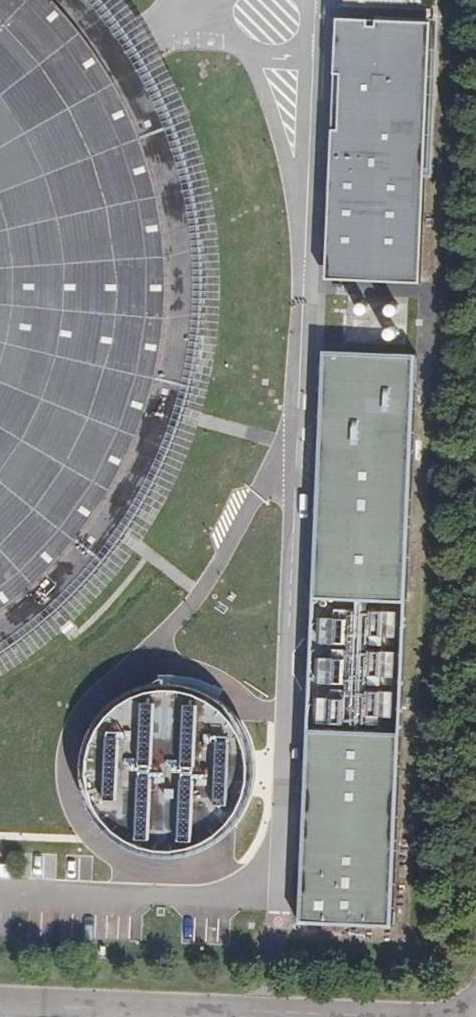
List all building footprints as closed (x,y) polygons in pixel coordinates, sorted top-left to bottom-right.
[(7,654),(34,636),(59,615),(82,594),(103,570),(123,545),(128,539),(141,519),(157,492),(172,464),(184,434),(188,422),(194,404),(202,374),(208,342),(211,311),(213,279),(212,248),(209,216),(204,185),(196,154),(187,124),(175,94),(161,66),(146,38),(144,36),(128,12),(119,0),(0,0),(0,659),(7,654)] [(422,29),(332,25),(320,284),(410,288),(422,29)] [(361,314),(366,313),(369,309),(368,305),(363,302),(359,303),(356,307),(357,312),(361,314)] [(390,316),(395,315),(398,311),(397,306),(393,304),(388,305),(385,309),(386,314),(390,316)] [(391,341),(396,340),(398,335),(397,331),(393,328),(388,329),(386,333),(387,338),(391,341)] [(318,358),(308,601),(399,605),(409,362),(318,358)] [(399,605),(308,601),(302,735),(393,739),(399,605)] [(134,839),(160,846),(187,843),(211,832),(230,814),(238,802),(245,777),(244,750),(234,725),(217,705),(206,698),(180,689),(153,689),(140,692),(117,705),(99,725),(93,737),(87,763),(91,790),(96,802),(112,824),(134,839)] [(393,739),(302,735),(294,926),(385,930),(393,739)]
